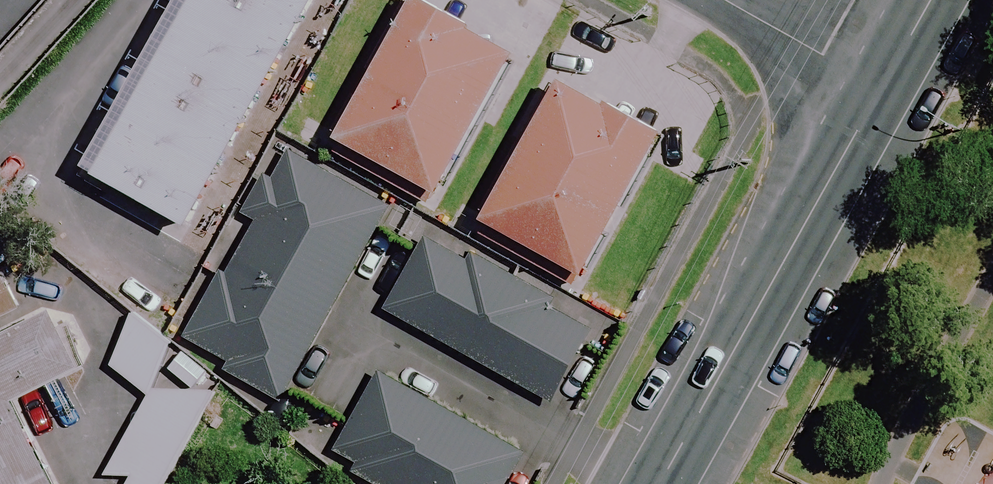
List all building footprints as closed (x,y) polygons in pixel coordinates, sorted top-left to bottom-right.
[(89,176),(187,230),(314,0),(186,0),(89,176)] [(510,56),(407,1),(333,141),(436,196),(510,56)] [(655,138),(548,83),(476,223),(583,278),(655,138)] [(386,211),(279,149),(243,212),(253,217),(182,341),(226,366),(222,373),(276,404),(386,211)] [(469,264),(425,239),(384,312),(548,404),(589,332),(552,311),(556,304),(472,257),(469,264)] [(9,269),(0,273),(0,321),(28,308),(9,269)] [(64,305),(0,335),(0,483),(71,483),(29,394),(92,364),(64,305)] [(178,339),(140,310),(117,362),(156,388),(178,339)] [(377,372),(327,464),(365,483),(507,483),(524,453),(377,372)] [(222,390),(156,388),(110,473),(138,474),(132,483),(170,483),(222,390)]
